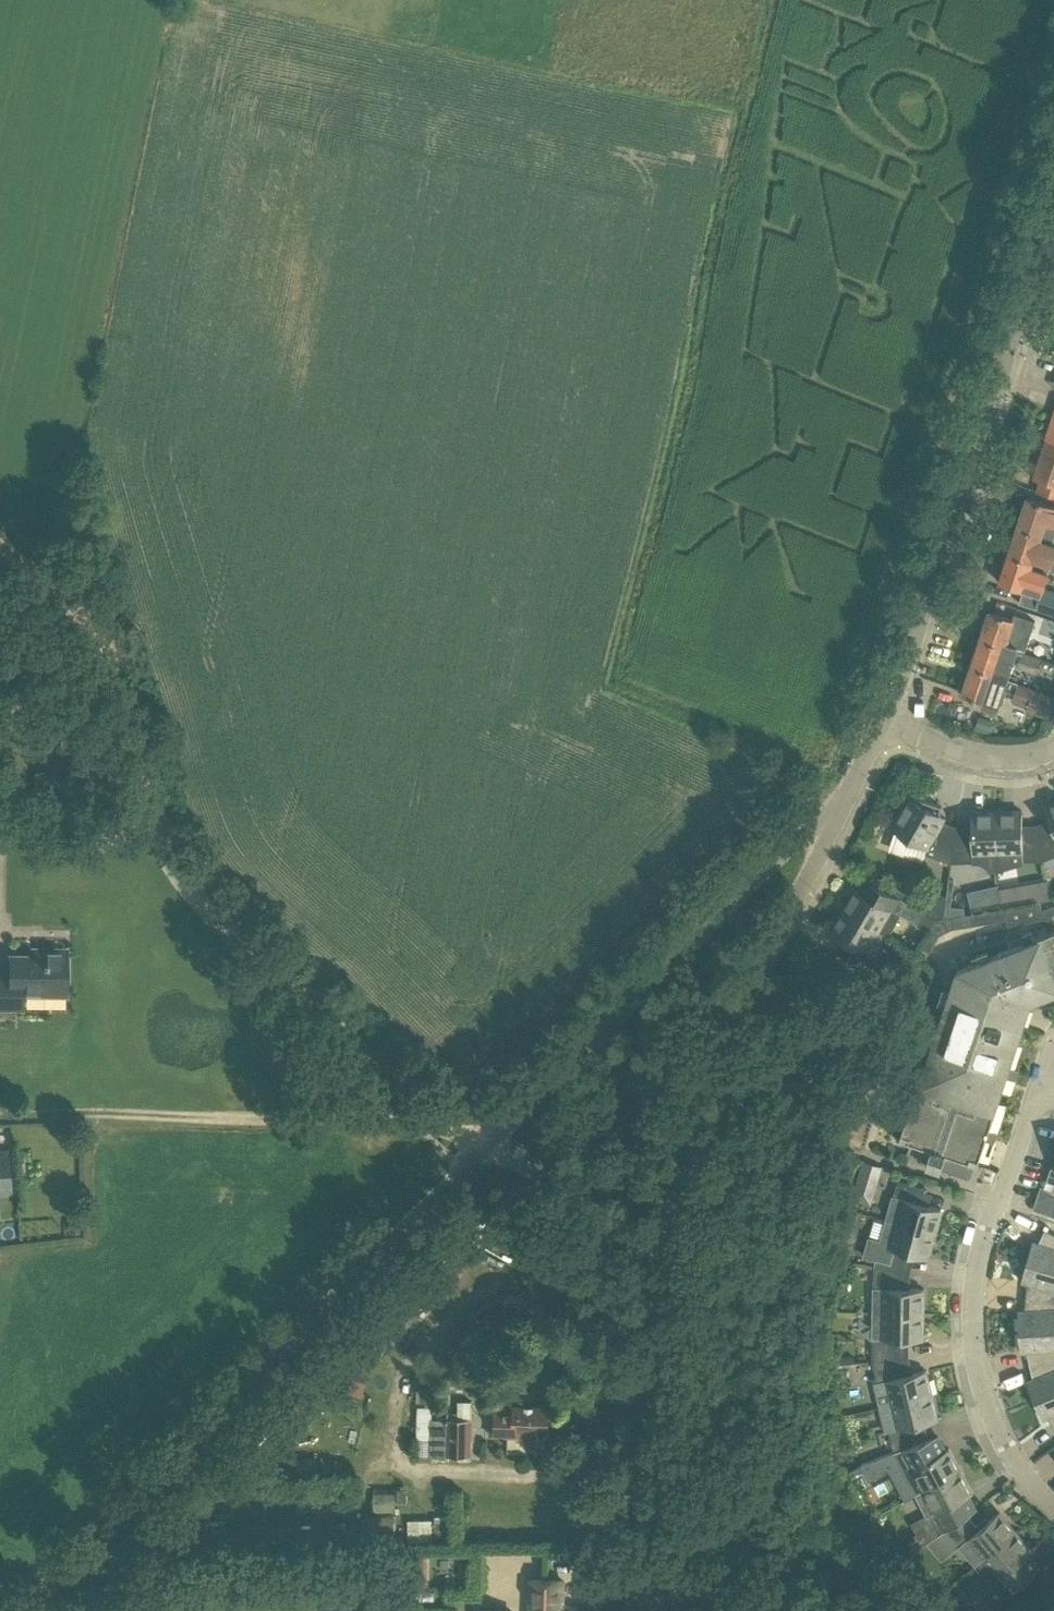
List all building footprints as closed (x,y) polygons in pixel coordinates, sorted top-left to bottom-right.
[(1046,438),(1033,478),(1040,480),(1053,485),(1053,441),(1046,438)] [(1017,526),(1041,534),(1039,539),(1053,544),(1053,507),(1027,498),(1017,526)] [(1008,553),(1032,561),(1030,566),(1042,570),(1043,566),(1049,569),(1053,554),(1053,544),(1039,539),(1041,534),(1017,526),(1008,553)] [(1008,553),(999,582),(1023,590),(1040,596),(1043,586),(1049,569),(1043,566),(1042,570),(1030,566),(1032,561),(1008,553)] [(1018,602),(1053,614),(1053,590),(1043,586),(1040,596),(1023,590),(1018,602)] [(989,611),(980,639),(1004,647),(1005,641),(1017,645),(1016,647),(1026,650),(1033,628),(1035,621),(1026,618),(1014,615),(1013,619),(989,611)] [(980,639),(971,667),(994,675),(996,669),(1007,673),(1009,673),(1013,662),(1017,663),(1015,667),(1037,674),(1042,657),(1023,651),(1022,652),(1018,651),(1018,650),(1015,649),(1016,647),(1017,645),(1005,641),(1004,647),(980,639)] [(971,667),(961,694),(984,702),(982,707),(995,712),(997,705),(1000,705),(1002,697),(1000,695),(1002,690),(1016,694),(1020,683),(1008,679),(1009,677),(1006,676),(1007,673),(996,669),(994,675),(971,667)] [(1035,691),(1029,710),(1046,715),(1047,713),(1048,713),(1053,696),(1035,691)] [(975,728),(989,732),(993,720),(979,716),(975,728)] [(896,830),(890,847),(923,859),(925,854),(951,863),(956,835),(934,828),(941,806),(913,796),(912,798),(909,797),(891,827),(896,830)] [(1038,833),(1043,860),(1053,856),(1053,802),(1044,806),(1053,827),(1038,833)] [(956,835),(951,863),(978,862),(981,863),(987,867),(989,869),(989,870),(998,870),(996,811),(971,812),(971,835),(956,835)] [(1022,811),(996,811),(998,870),(1023,863),(1023,861),(1043,860),(1038,833),(1022,833),(1022,811)] [(1053,864),(1053,856),(1043,860),(1045,867),(1053,864)] [(856,888),(843,910),(879,931),(886,935),(899,914),(906,902),(882,888),(865,878),(859,890),(856,888)] [(1046,880),(1033,882),(1036,902),(1039,901),(1050,899),(1046,880)] [(946,900),(947,897),(936,893),(924,913),(936,919),(943,918),(946,900)] [(946,900),(943,918),(961,915),(960,908),(954,902),(946,900)] [(1004,908),(1006,919),(1008,925),(1046,917),(1049,926),(1053,924),(1053,906),(1041,908),(1039,901),(1036,902),(1004,908)] [(843,910),(830,932),(850,944),(843,955),(866,969),(874,957),(866,953),(879,931),(843,910)] [(928,932),(936,919),(924,913),(916,925),(928,932)] [(961,915),(943,918),(936,919),(928,932),(919,947),(929,953),(941,935),(952,928),(973,925),(972,914),(961,915)] [(900,1138),(911,1141),(907,1154),(928,1161),(926,1165),(940,1170),(941,1168),(969,1178),(974,1162),(978,1164),(987,1137),(994,1139),(998,1129),(990,1126),(1008,1074),(1015,1077),(1018,1066),(1011,1064),(1022,1032),(1016,1030),(1018,1023),(1026,999),(1048,990),(1050,994),(1053,993),(1053,930),(1035,938),(1032,931),(1022,935),(1024,942),(998,953),(998,954),(957,970),(944,1011),(942,1011),(933,1038),(926,1036),(922,1046),(930,1048),(912,1100),(905,1098),(902,1108),(909,1111),(900,1138)] [(24,1012),(25,998),(69,999),(70,948),(27,948),(27,955),(7,955),(7,974),(0,974),(0,1012),(24,1012)] [(860,1036),(855,1050),(868,1054),(873,1040),(860,1036)] [(0,1150),(0,1192),(10,1192),(7,1150),(0,1150)] [(862,1159),(856,1178),(876,1184),(881,1165),(877,1164),(864,1160),(862,1159)] [(1042,1199),(1045,1185),(1029,1181),(1026,1196),(1042,1199)] [(897,1184),(894,1196),(894,1202),(896,1207),(899,1208),(896,1222),(935,1233),(942,1209),(920,1203),(923,1191),(897,1184)] [(869,1235),(863,1256),(876,1259),(874,1265),(902,1269),(904,1261),(905,1258),(907,1252),(914,1254),(929,1258),(935,1233),(896,1222),(885,1219),(880,1239),(869,1235)] [(1027,1261),(1053,1268),(1053,1234),(1045,1229),(1038,1243),(1032,1241),(1027,1261)] [(463,1235),(457,1245),(465,1250),(472,1240),(463,1235)] [(1021,1280),(1027,1282),(1026,1296),(1053,1299),(1053,1268),(1027,1261),(1021,1280)] [(873,1288),(873,1313),(924,1314),(924,1288),(901,1288),(902,1269),(874,1265),(874,1288),(873,1288)] [(1018,1310),(1019,1331),(1053,1329),(1053,1299),(1026,1296),(1024,1310),(1018,1310)] [(873,1338),(872,1360),(900,1357),(900,1339),(923,1339),(924,1314),(873,1313),(873,1338)] [(468,1331),(458,1340),(479,1364),(510,1338),(492,1317),(471,1335),(468,1331)] [(1019,1331),(1021,1351),(1027,1351),(1030,1364),(1053,1359),(1053,1329),(1019,1331)] [(900,1357),(872,1360),(877,1382),(886,1379),(892,1404),(932,1394),(926,1369),(904,1375),(900,1357)] [(1027,1380),(1035,1399),(1053,1391),(1053,1359),(1030,1364),(1033,1378),(1027,1380)] [(352,1377),(348,1389),(361,1394),(365,1382),(352,1377)] [(1035,1399),(1043,1418),(1049,1416),(1053,1424),(1053,1391),(1035,1399)] [(898,1428),(889,1430),(894,1452),(920,1442),(916,1424),(938,1419),(932,1394),(892,1404),(898,1428)] [(448,1410),(447,1418),(470,1419),(471,1401),(457,1400),(457,1410),(448,1410)] [(490,1434),(490,1435),(526,1436),(526,1448),(548,1449),(548,1432),(549,1432),(550,1406),(513,1405),(513,1408),(491,1407),(491,1409),(493,1409),(492,1434),(490,1434)] [(447,1418),(447,1419),(446,1454),(469,1454),(470,1419),(447,1418)] [(430,1438),(430,1453),(436,1453),(446,1454),(447,1419),(436,1419),(430,1419),(430,1438)] [(894,1452),(863,1468),(871,1483),(883,1477),(875,1463),(895,1453),(916,1494),(961,1470),(949,1448),(929,1458),(920,1442),(894,1452)] [(896,1458),(884,1464),(907,1509),(919,1503),(896,1458)] [(263,1482),(340,1485),(341,1467),(264,1464),(263,1482)] [(961,1470),(916,1494),(938,1535),(969,1514),(978,1507),(971,1493),(973,1493),(961,1470)] [(397,1488),(397,1501),(406,1501),(406,1488),(397,1488)] [(425,1501),(426,1521),(438,1521),(437,1500),(425,1501)] [(403,1521),(423,1521),(424,1504),(403,1503),(403,1521)] [(969,1514),(938,1535),(952,1552),(958,1547),(974,1565),(1016,1531),(999,1511),(980,1527),(969,1514)] [(390,1518),(359,1519),(360,1545),(390,1545),(390,1518)] [(355,1523),(330,1523),(330,1542),(356,1542),(355,1523)] [(1016,1531),(974,1565),(990,1583),(985,1588),(999,1604),(1042,1565),(1030,1551),(1032,1550),(1016,1531)] [(916,1533),(906,1539),(913,1552),(923,1546),(916,1533)] [(448,1568),(462,1568),(462,1548),(448,1548),(448,1568)] [(942,1573),(951,1584),(965,1573),(955,1561),(942,1573)] [(529,1578),(528,1610),(592,1610),(593,1610),(561,1608),(562,1580),(529,1578)]
